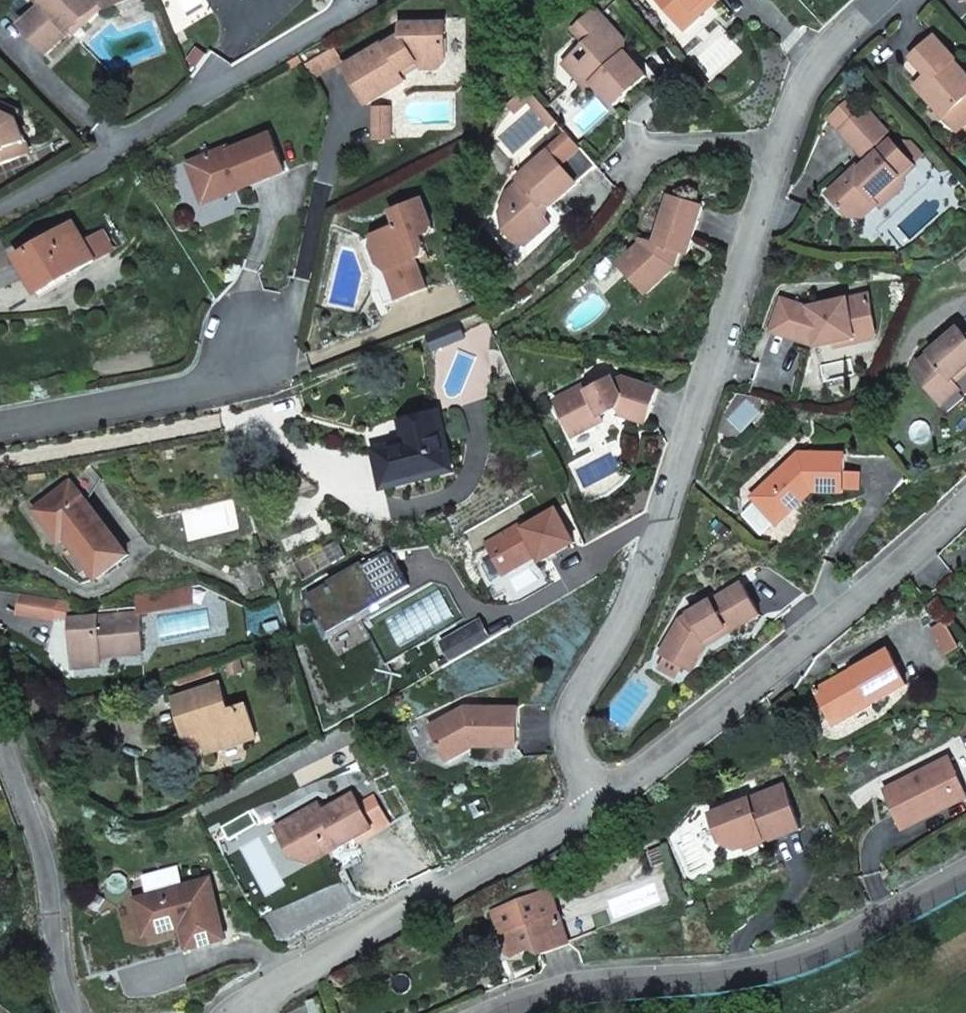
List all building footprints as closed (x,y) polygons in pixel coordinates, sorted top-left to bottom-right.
[(46,5),(23,27),(50,54),(73,32),(69,28),(76,21),(81,25),(88,18),(83,14),(97,0),(41,0),(46,5)] [(73,32),(76,36),(107,6),(122,0),(97,0),(83,14),(88,18),(81,25),(76,21),(69,28),(73,32)] [(682,23),(708,0),(662,0),(682,23)] [(682,23),(687,29),(720,0),(708,0),(682,23)] [(597,52),(575,70),(595,92),(601,87),(617,105),(650,75),(624,44),(628,40),(600,6),(576,27),(588,41),(597,52)] [(386,43),(346,67),(369,105),(408,81),(403,72),(419,63),(419,69),(437,71),(446,63),(448,27),(404,24),(403,36),(387,45),(386,43)] [(918,94),(956,133),(965,124),(965,79),(950,63),(954,59),(932,36),(909,59),(925,75),(931,81),(918,94)] [(566,60),(575,70),(597,52),(588,41),(566,60)] [(334,48),(306,65),(316,79),(343,62),(334,48)] [(912,88),(918,94),(931,81),(925,75),(912,88)] [(536,93),(528,85),(508,103),(516,111),(529,99),(536,93)] [(560,120),(536,93),(529,99),(553,125),(560,120)] [(22,156),(18,145),(27,141),(18,119),(21,111),(1,102),(0,104),(0,165),(22,156)] [(864,218),(880,204),(876,199),(902,175),(905,178),(915,166),(885,134),(888,132),(866,108),(840,132),(867,161),(862,167),(859,164),(827,194),(849,217),(864,218)] [(392,126),(391,109),(377,109),(377,127),(392,126)] [(392,126),(377,127),(378,139),(392,139),(392,126)] [(237,185),(239,190),(287,172),(273,135),(232,150),(231,147),(190,161),(197,180),(203,180),(209,195),(237,185)] [(31,152),(27,141),(18,145),(22,156),(31,152)] [(532,229),(543,232),(553,222),(540,207),(547,200),(555,203),(579,182),(550,148),(518,176),(521,179),(507,191),(501,210),(509,213),(504,226),(518,242),(532,229)] [(876,199),(880,204),(883,207),(906,185),(905,178),(902,175),(876,199)] [(205,203),(239,190),(237,185),(209,195),(203,180),(197,180),(205,203)] [(637,263),(626,274),(645,295),(676,267),(671,259),(673,251),(687,254),(701,205),(668,196),(655,242),(641,238),(639,245),(629,254),(637,263)] [(418,261),(429,256),(422,238),(436,233),(424,201),(392,213),(398,227),(360,242),(385,306),(429,290),(419,266),(418,261)] [(95,259),(112,249),(101,231),(84,241),(74,225),(18,259),(40,295),(96,261),(95,259)] [(528,245),(543,232),(532,229),(518,242),(528,245)] [(617,265),(626,274),(637,263),(629,254),(617,265)] [(431,261),(429,256),(418,261),(419,266),(431,261)] [(852,327),(875,321),(868,293),(810,306),(782,298),(770,332),(817,347),(836,342),(855,336),(852,327)] [(878,332),(875,321),(852,327),(855,336),(836,342),(837,346),(875,336),(878,332)] [(964,334),(959,327),(915,364),(929,380),(923,384),(942,406),(962,389),(954,379),(965,369),(965,334),(964,334)] [(599,414),(610,408),(612,412),(617,409),(619,415),(647,424),(658,389),(623,378),(614,383),(612,379),(588,391),(585,385),(554,401),(574,438),(603,422),(599,414)] [(386,489),(454,471),(439,413),(413,420),(418,441),(410,443),(377,452),(386,489)] [(404,422),(410,443),(418,441),(413,420),(404,422)] [(800,451),(752,495),(779,524),(799,506),(799,499),(807,492),(844,492),(846,453),(800,451)] [(72,482),(63,471),(55,478),(64,488),(72,482)] [(99,578),(130,555),(72,482),(64,488),(37,510),(54,531),(60,526),(99,578)] [(702,643),(726,629),(728,634),(759,614),(740,583),(678,621),(660,653),(688,669),(702,643)] [(23,594),(20,614),(49,618),(52,599),(23,594)] [(52,599),(49,618),(56,619),(58,599),(52,599)] [(491,640),(510,629),(495,604),(477,615),(480,621),(491,640)] [(102,657),(144,653),(140,613),(73,620),(77,669),(103,666),(102,657)] [(382,658),(399,648),(383,619),(365,629),(382,658)] [(443,643),(454,662),(491,640),(480,621),(443,643)] [(931,630),(944,654),(957,647),(944,623),(931,630)] [(833,711),(840,722),(905,685),(886,651),(852,670),(854,674),(845,679),(839,677),(813,691),(823,710),(833,711)] [(178,676),(181,685),(212,674),(209,666),(178,676)] [(207,744),(209,753),(257,738),(246,705),(229,711),(220,685),(175,699),(186,735),(202,730),(207,744)] [(518,747),(518,707),(464,707),(429,727),(446,756),(463,747),(475,747),(518,747)] [(832,726),(840,722),(833,711),(823,710),(832,726)] [(191,749),(207,744),(202,730),(186,735),(191,749)] [(463,747),(446,756),(449,761),(475,747),(463,747)] [(964,786),(948,755),(884,787),(903,827),(964,797),(960,788),(964,786)] [(801,826),(784,782),(709,811),(721,840),(736,847),(763,836),(765,840),(801,826)] [(326,842),(336,836),(341,844),(355,835),(372,826),(368,818),(359,803),(352,791),(319,809),(315,801),(274,825),(292,856),(310,861),(330,850),(326,842)] [(373,795),(359,803),(368,818),(372,826),(355,835),(358,839),(388,822),(373,795)] [(207,876),(133,897),(144,934),(165,928),(169,921),(180,918),(188,947),(224,937),(207,876)] [(548,887),(491,909),(507,951),(514,954),(530,948),(541,953),(569,942),(548,887)] [(312,1012),(325,1012),(318,995),(307,1000),(312,1012)]
